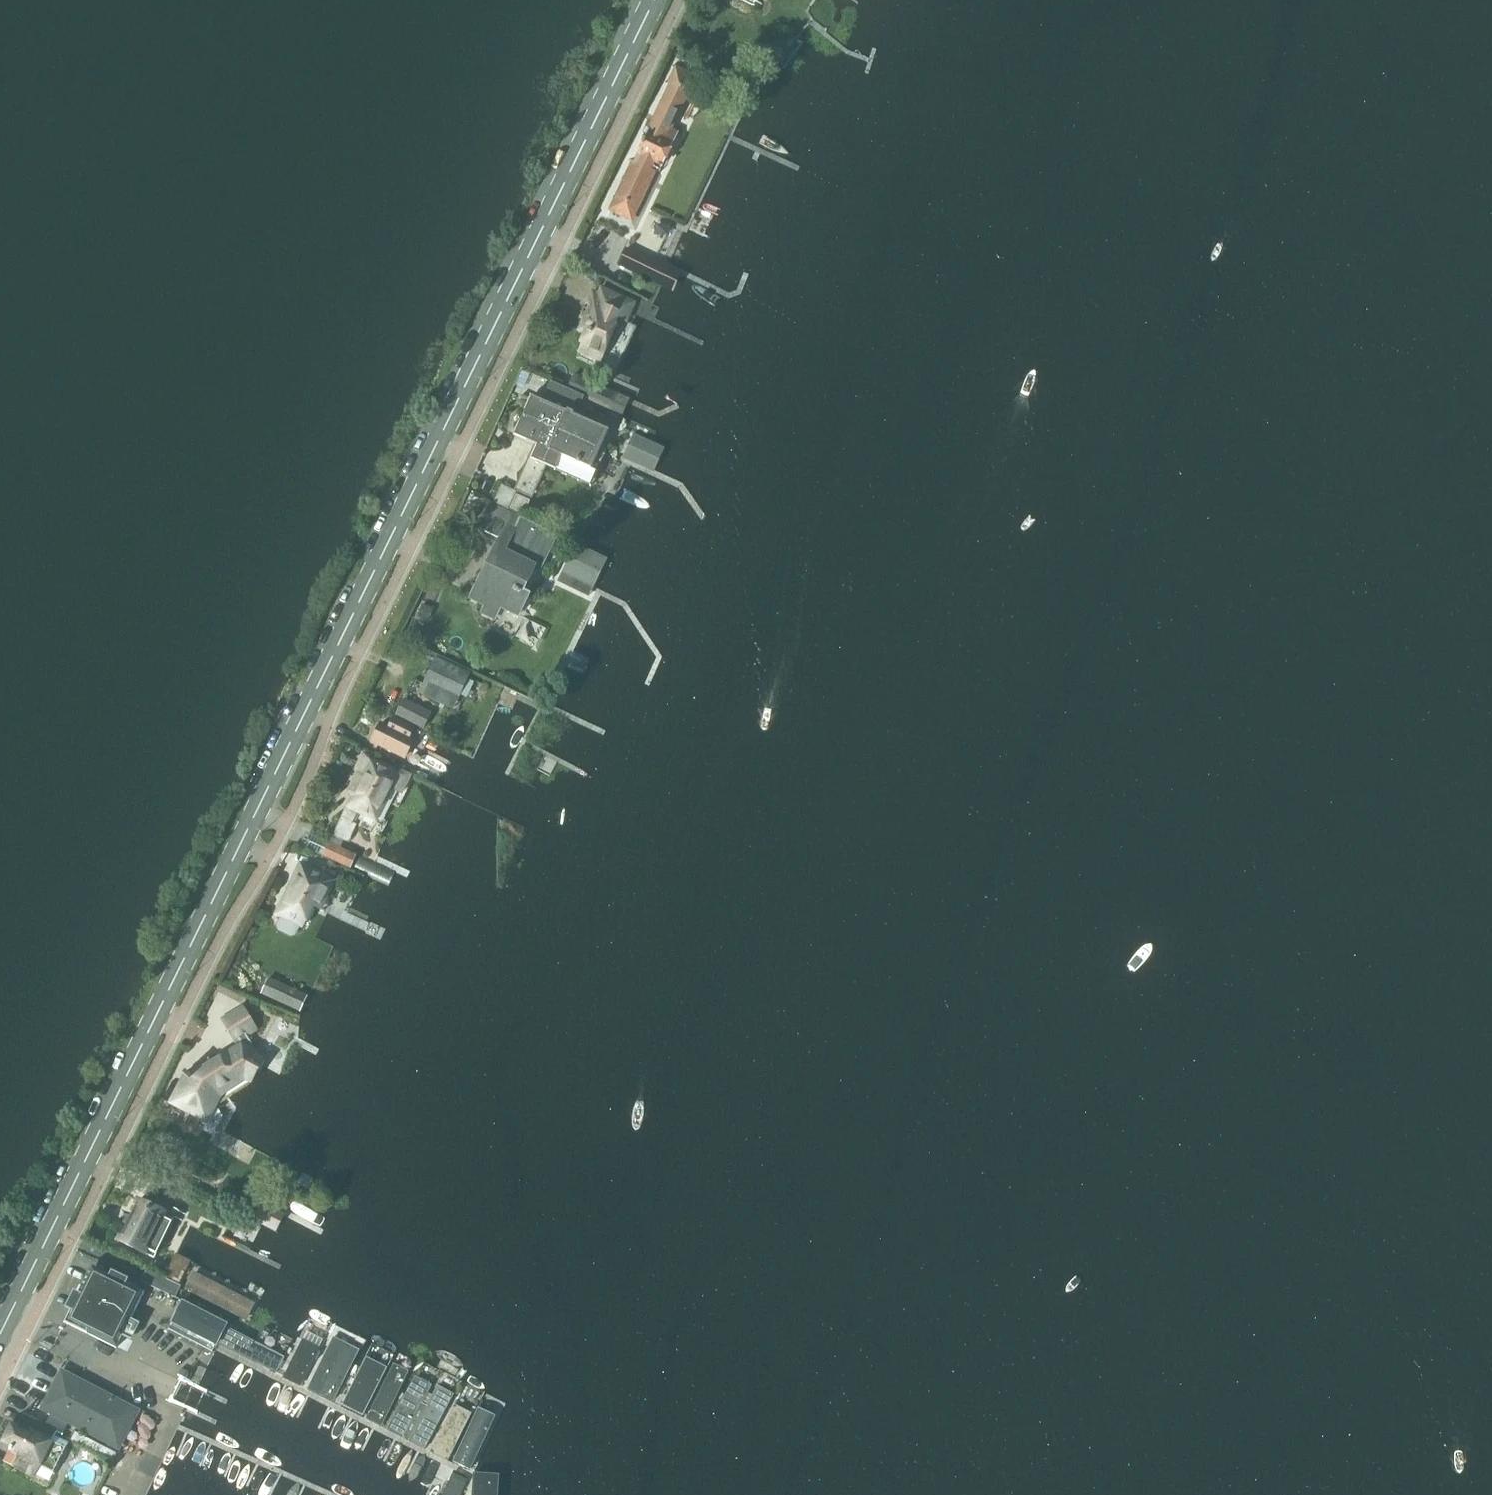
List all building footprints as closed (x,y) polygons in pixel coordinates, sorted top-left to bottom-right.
[(618,197),(611,212),(630,221),(637,206),(653,170),(649,168),(654,158),(662,162),(676,133),(668,129),(685,92),(689,94),(697,75),(678,66),(676,69),(671,81),(670,83),(671,84),(618,197)] [(670,269),(665,266),(627,247),(626,248),(619,262),(618,265),(657,284),(662,287),(663,284),(670,269)] [(634,302),(602,288),(599,294),(595,293),(583,318),(585,319),(582,324),(585,326),(582,334),(586,337),(581,349),(601,358),(619,318),(625,321),(634,302)] [(629,398),(603,386),(575,373),(568,386),(589,396),(589,397),(588,398),(587,400),(622,416),(623,414),(629,398)] [(529,457),(514,490),(532,498),(546,465),(591,485),(598,467),(592,464),(607,429),(592,423),(596,414),(579,406),(584,396),(550,382),(542,400),(535,397),(532,396),(515,434),(535,443),(538,445),(535,451),(532,458),(529,457)] [(655,468),(666,444),(634,429),(623,453),(655,468)] [(505,510),(513,493),(498,487),(490,504),(493,505),(505,510)] [(524,514),(530,501),(516,495),(511,508),(524,514)] [(540,573),(557,537),(519,518),(493,505),(481,529),(506,541),(489,576),(483,573),(471,598),(486,605),(483,612),(495,618),(501,606),(519,615),(529,593),(523,590),(533,569),(540,573)] [(577,545),(564,570),(594,585),(602,571),(606,560),(577,545)] [(426,621),(432,609),(421,605),(416,617),(426,621)] [(435,659),(424,684),(458,699),(469,674),(435,659)] [(395,715),(424,730),(432,712),(404,698),(395,715)] [(381,723),(372,742),(404,758),(413,739),(408,737),(412,728),(394,719),(390,727),(381,723)] [(348,804),(341,816),(353,823),(360,810),(376,818),(391,787),(397,790),(402,792),(405,787),(407,783),(411,775),(408,774),(366,753),(357,771),(359,772),(351,787),(358,790),(358,791),(356,796),(351,805),(348,804)] [(341,816),(332,835),(348,844),(358,825),(353,823),(341,816)] [(350,867),(356,855),(329,843),(324,855),(350,867)] [(325,895),(331,881),(303,868),(281,913),(284,914),(278,926),(280,930),(292,936),(296,935),(302,923),(305,925),(321,893),(325,895)] [(303,1009),(309,994),(271,976),(264,991),(303,1009)] [(269,1047),(243,1006),(222,1019),(236,1041),(240,1039),(242,1043),(214,1061),(212,1057),(186,1073),(171,1102),(207,1120),(210,1114),(226,1104),(223,1098),(250,1082),(269,1047)] [(133,1213),(119,1241),(155,1259),(175,1218),(168,1214),(178,1194),(152,1181),(152,1182),(149,1186),(142,1201),(141,1201),(139,1200),(139,1201),(133,1213)] [(277,1227),(286,1210),(259,1196),(250,1213),(277,1227)] [(73,1298),(61,1324),(114,1351),(121,1338),(129,1342),(139,1324),(130,1321),(145,1292),(89,1266),(74,1298),(73,1298)] [(175,1298),(181,1286),(147,1269),(141,1281),(175,1298)] [(256,1307),(196,1275),(187,1295),(248,1325),(256,1307)] [(217,1342),(228,1321),(184,1299),(174,1321),(217,1342)] [(285,1356),(228,1329),(218,1348),(277,1376),(285,1356)] [(319,1349),(301,1340),(284,1378),(302,1387),(319,1349)] [(361,1354),(334,1341),(309,1392),(335,1406),(361,1354)] [(379,1364),(362,1356),(338,1405),(361,1416),(384,1367),(379,1364)] [(392,1364),(364,1418),(380,1426),(408,1372),(392,1364)] [(61,1368),(40,1409),(119,1450),(141,1409),(61,1368)] [(427,1381),(411,1373),(384,1425),(421,1444),(450,1389),(433,1381),(423,1401),(418,1399),(427,1381)] [(463,1411),(446,1402),(424,1447),(441,1456),(463,1411)] [(486,1413),(469,1405),(444,1459),(461,1466),(486,1413)] [(57,1433),(25,1415),(19,1426),(12,1423),(2,1441),(11,1446),(10,1449),(14,1450),(7,1462),(35,1476),(41,1464),(52,1442),(57,1433)] [(74,1431),(69,1440),(112,1463),(117,1453),(74,1431)] [(463,1471),(462,1494),(487,1494),(488,1473),(463,1471)] [(446,1477),(438,1494),(456,1494),(461,1484),(446,1477)]
